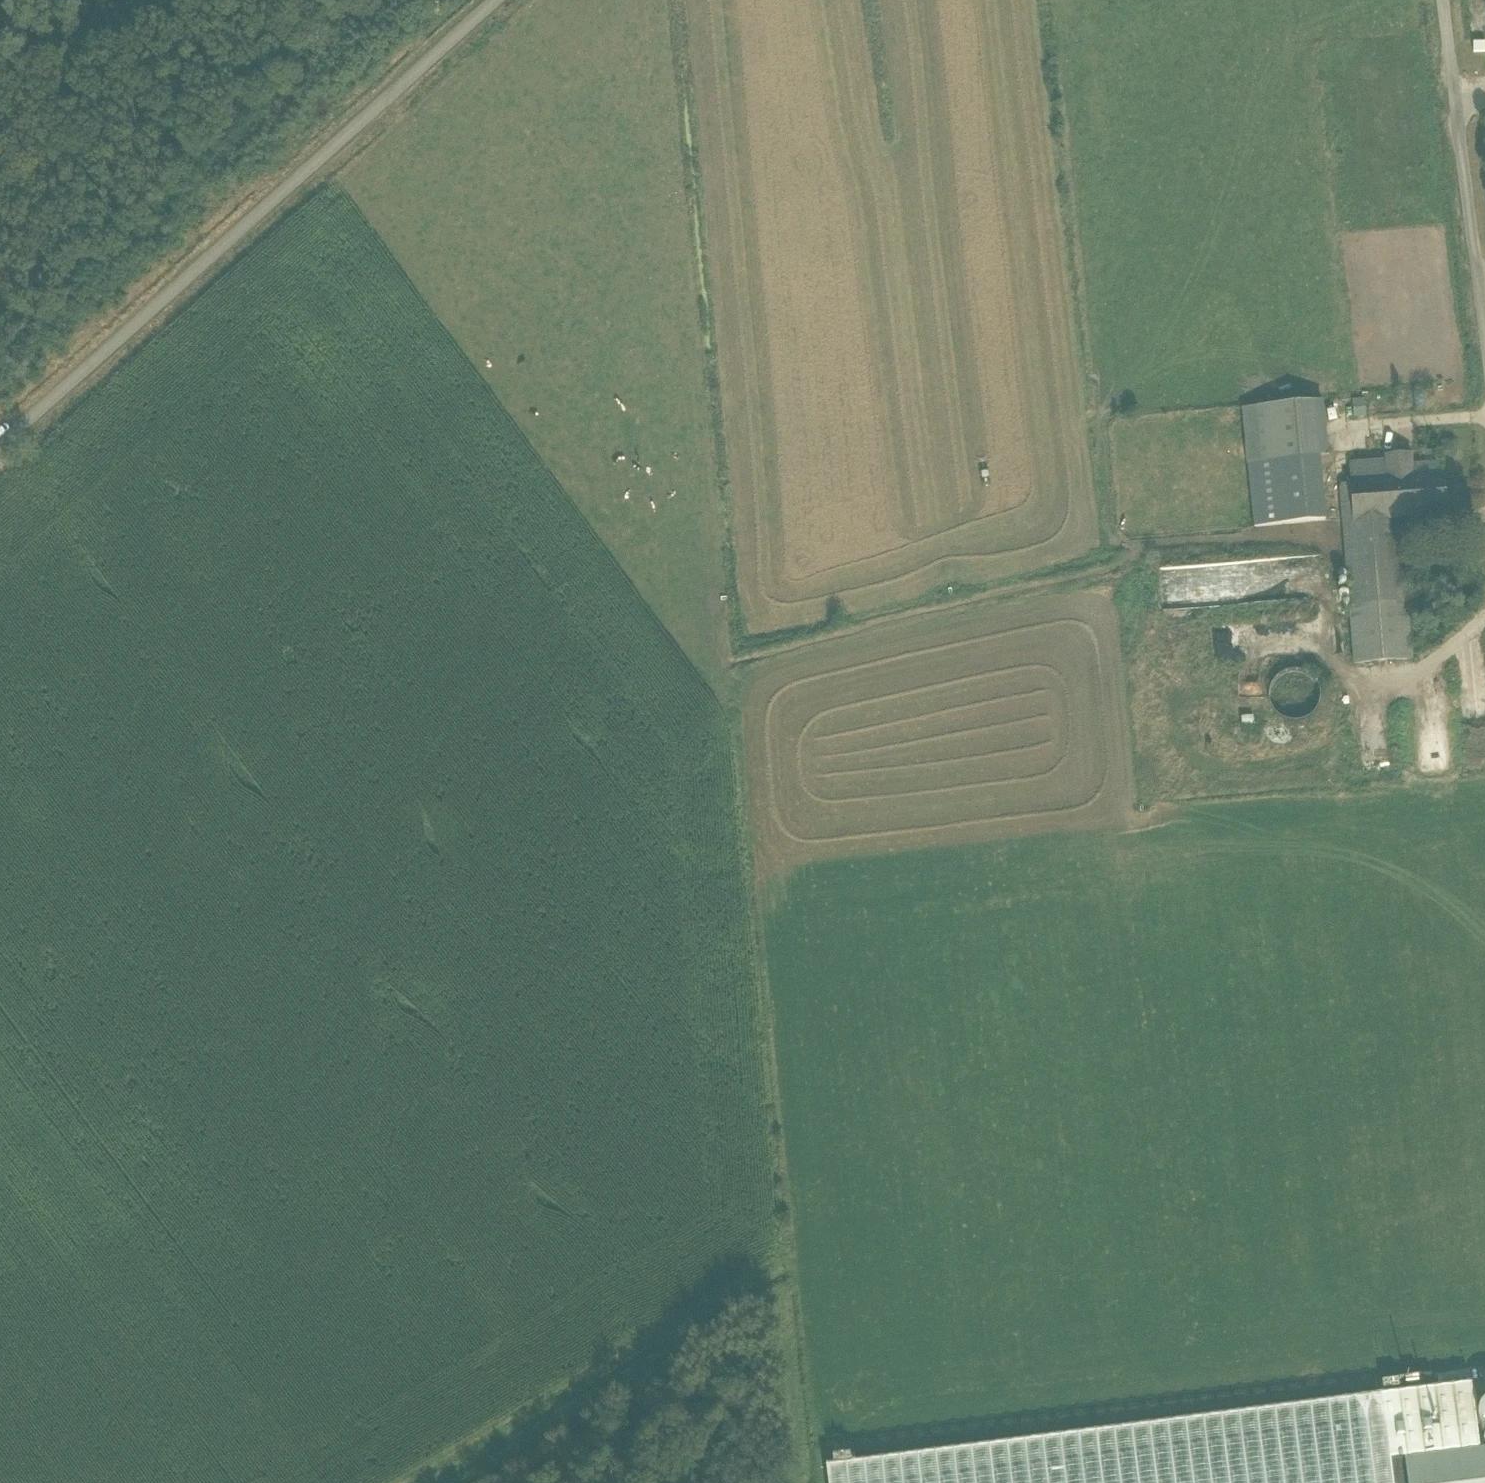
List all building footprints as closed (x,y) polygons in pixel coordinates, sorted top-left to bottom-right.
[(1484,43),(1473,43),(1474,53),(1484,52),(1484,43)] [(1329,457),(1323,402),(1242,409),(1253,528),(1326,522),(1321,458),(1329,457)] [(1418,452),(1418,460),(1445,460),(1445,452),(1418,452)] [(1341,486),(1357,665),(1412,661),(1400,518),(1445,514),(1442,477),(1413,479),(1411,455),(1386,457),(1386,460),(1349,463),(1349,485),(1341,486)] [(1306,562),(1311,595),(1323,593),(1317,556),(1280,562),(1281,566),(1306,562)] [(1273,717),(1279,722),(1287,725),(1295,725),(1303,723),(1310,718),(1315,712),(1318,704),(1317,695),(1315,688),(1309,681),(1302,677),(1294,675),(1286,676),(1278,679),(1272,685),(1268,693),(1267,701),(1269,709),(1273,717)] [(1480,1450),(1471,1384),(827,1467),(828,1482),(1484,1482),(1484,1449),(1480,1450)]
